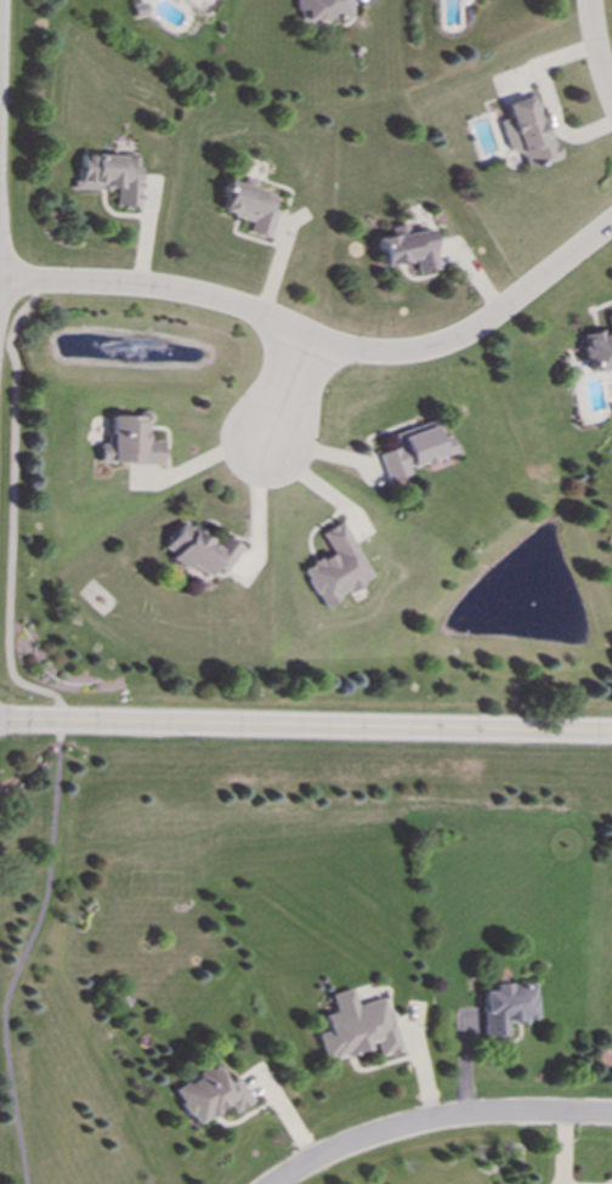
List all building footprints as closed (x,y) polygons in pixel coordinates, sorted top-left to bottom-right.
[(296,21),(347,19),(347,0),(296,0),(296,21)] [(497,121),(507,154),(519,150),(524,168),(553,159),(534,95),(502,105),(506,118),(497,121)] [(138,208),(140,168),(136,168),(137,156),(80,153),(79,181),(73,181),(73,189),(116,190),(115,207),(138,208)] [(267,238),(275,211),(268,210),(272,194),(227,181),(218,212),(250,221),(247,232),(267,238)] [(427,229),(406,233),(405,225),(388,228),(390,236),(375,238),(380,267),(413,260),(415,274),(435,270),(427,229)] [(611,370),(611,315),(606,317),(609,330),(581,336),(588,375),(611,370)] [(109,414),(108,444),(97,444),(97,463),(160,465),(161,442),(147,441),(148,415),(109,414)] [(392,434),(396,448),(377,454),(384,482),(407,475),(406,469),(430,461),(430,458),(450,453),(445,436),(438,437),(434,422),(392,434)] [(162,549),(172,555),(169,560),(183,569),(186,566),(205,577),(211,568),(222,575),(239,547),(218,535),(214,542),(178,522),(162,549)] [(319,533),(329,554),(300,569),(320,609),(336,601),(334,597),(369,580),(341,523),(319,533)] [(480,1038),(504,1037),(504,1023),(533,1022),(532,984),(489,985),(489,991),(479,992),(480,1038)] [(395,1053),(382,998),(352,1005),(348,990),(327,994),(332,1013),(321,1015),(325,1032),(314,1034),(320,1059),(373,1047),(376,1057),(395,1053)] [(250,1103),(236,1078),(224,1084),(215,1067),(173,1089),(193,1126),(228,1107),(232,1113),(250,1103)]
